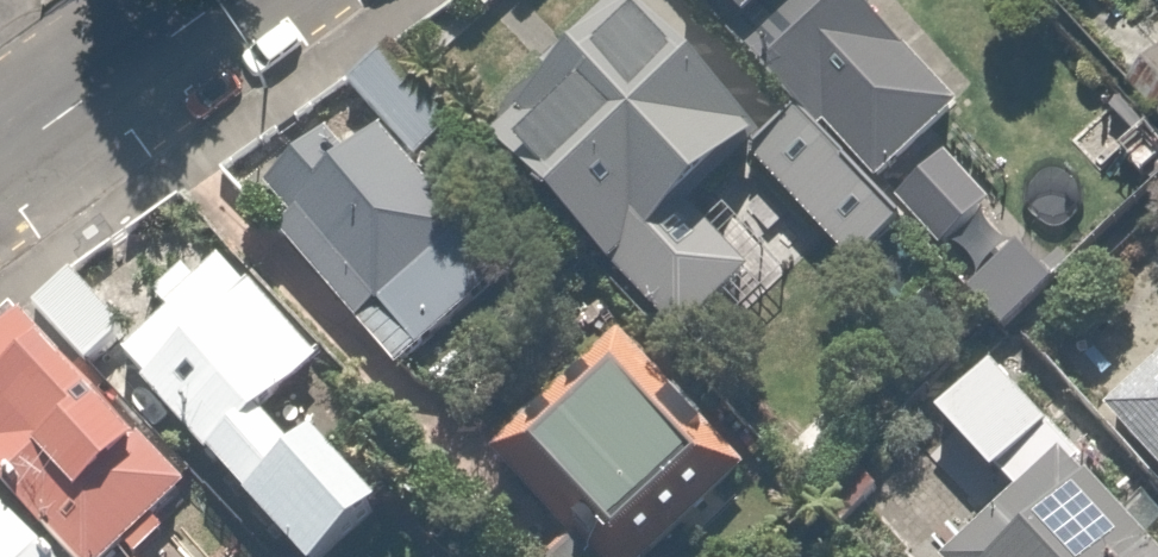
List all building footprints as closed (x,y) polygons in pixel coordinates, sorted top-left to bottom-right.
[(684,356),(781,264),(708,188),(740,158),(842,264),(892,216),(787,107),(762,132),(635,0),(631,0),(481,144),(684,356)] [(787,107),(892,216),(960,288),(1024,227),(932,131),(962,102),(916,54),(928,43),(888,0),(684,0),(787,107)] [(1129,76),(1157,108),(1157,49),(1129,76)] [(387,50),(350,83),(383,120),(350,148),(327,121),(244,194),(396,367),(456,314),(448,305),(491,266),(429,197),(442,186),(415,156),(452,123),(387,50)] [(118,361),(294,556),(320,556),(381,502),(310,423),(294,437),(262,401),(316,353),(222,248),(193,274),(178,258),(145,289),(159,305),(124,335),(66,270),(31,302),(99,378),(118,361)] [(0,302),(0,498),(55,556),(114,556),(189,487),(9,294),(0,302)] [(1153,354),(1097,407),(1157,472),(1157,359),(1153,354)] [(939,429),(983,481),(1060,416),(1017,364),(939,429)] [(598,556),(626,556),(693,494),(616,412),(534,489),(598,556)] [(1065,445),(941,555),(943,556),(1157,556),(1157,549),(1065,445)] [(0,498),(0,556),(55,556),(0,498)]
